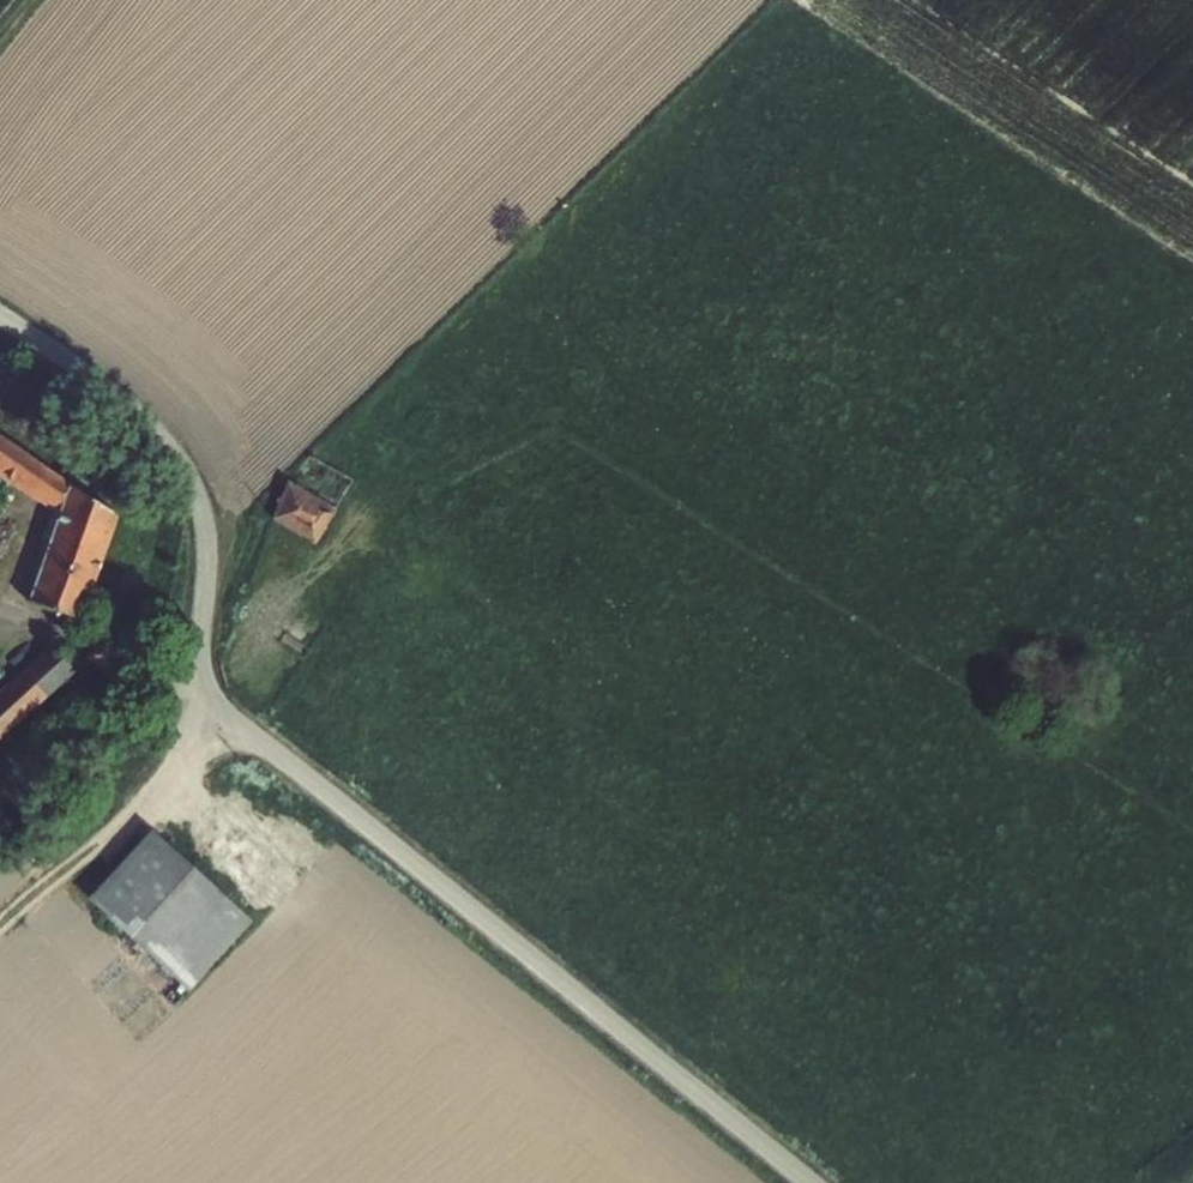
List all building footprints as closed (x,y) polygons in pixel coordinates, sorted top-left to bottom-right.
[(60,511),(28,604),(81,619),(115,512),(46,468),(20,450),(0,438),(0,473),(60,511)] [(278,505),(273,518),(314,542),(352,480),(309,455),(300,464),(284,483),(282,495),(275,498),(278,505)] [(123,648),(105,636),(94,657),(109,672),(111,668),(123,648)] [(82,660),(83,659),(61,637),(0,694),(0,737),(82,660)] [(146,832),(86,901),(188,989),(248,921),(146,832)]
